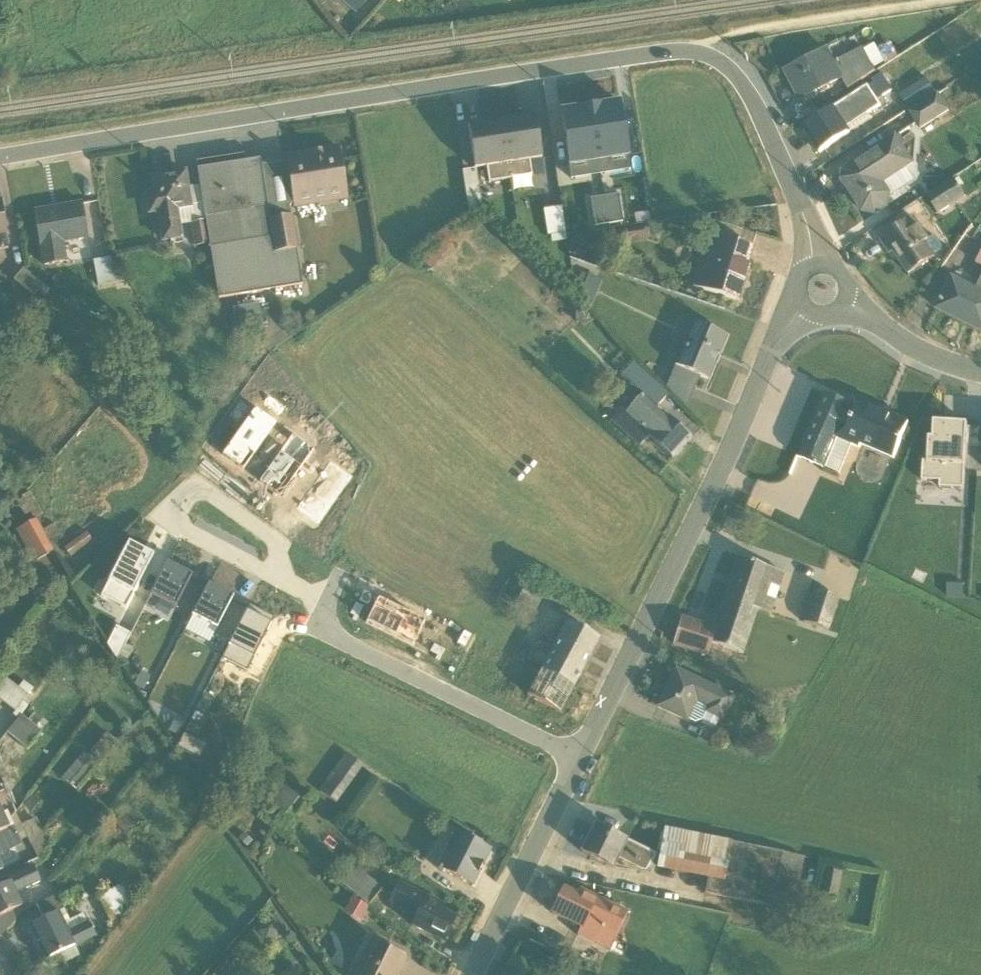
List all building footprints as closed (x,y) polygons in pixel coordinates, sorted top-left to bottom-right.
[(829,49),(785,71),(799,100),(841,79),(847,88),(874,72),(861,47),(834,60),(829,49)] [(882,76),(802,128),(820,154),(871,121),(867,116),(882,106),(878,100),(892,91),(882,76)] [(908,109),(934,92),(925,79),(899,96),(908,109)] [(907,113),(920,132),(951,111),(939,93),(907,113)] [(619,105),(590,109),(598,160),(627,156),(619,105)] [(598,160),(590,109),(562,113),(570,164),(598,160)] [(535,116),(503,120),(510,177),(531,175),(529,160),(539,158),(535,116)] [(490,180),(510,177),(503,120),(465,124),(470,166),(487,164),(490,180)] [(857,163),(841,171),(840,181),(849,192),(863,215),(877,218),(890,210),(891,193),(882,184),(915,162),(896,136),(857,163)] [(286,158),(287,164),(295,211),(346,203),(337,149),(286,158)] [(261,164),(197,173),(200,187),(209,245),(218,303),(279,294),(306,290),(295,211),(287,164),(260,168),(261,164)] [(180,228),(189,227),(193,247),(209,245),(200,187),(187,189),(185,173),(151,178),(154,195),(145,196),(148,216),(158,215),(159,221),(163,250),(183,247),(180,228)] [(940,210),(968,193),(957,175),(929,191),(940,210)] [(66,265),(63,245),(85,241),(79,206),(35,213),(44,269),(66,265)] [(545,208),(549,243),(568,241),(564,206),(545,208)] [(916,219),(880,241),(889,255),(895,251),(908,273),(943,252),(934,237),(929,240),(916,219)] [(737,301),(752,249),(706,235),(691,286),(737,301)] [(109,259),(93,262),(97,288),(125,282),(109,259)] [(22,270),(12,282),(31,297),(36,292),(43,297),(48,291),(22,270)] [(937,310),(980,333),(980,282),(978,288),(955,276),(937,310)] [(157,307),(151,312),(160,324),(173,315),(165,305),(159,310),(157,307)] [(708,381),(727,335),(694,321),(675,367),(708,381)] [(666,395),(633,364),(621,377),(642,396),(626,414),(621,409),(608,423),(636,449),(647,437),(672,460),(691,441),(655,407),(666,395)] [(839,476),(852,447),(859,450),(860,447),(890,460),(907,423),(846,397),(844,402),(826,394),(798,458),(839,476)] [(963,490),(967,424),(933,422),(932,439),(928,439),(927,460),(922,459),(921,477),(937,478),(937,488),(963,490)] [(23,500),(35,521),(42,516),(29,493),(22,497),(23,500)] [(35,521),(23,500),(16,504),(27,525),(15,532),(33,564),(53,552),(35,521)] [(85,533),(59,552),(64,562),(92,542),(85,533)] [(100,597),(125,610),(152,557),(127,544),(100,597)] [(711,628),(680,618),(672,644),(702,654),(707,641),(744,654),(759,611),(769,614),(782,573),(735,558),(711,628)] [(191,577),(166,564),(150,595),(175,608),(191,577)] [(232,598),(207,585),(191,617),(216,629),(232,598)] [(837,598),(810,590),(800,622),(827,630),(837,598)] [(273,620),(248,607),(221,660),(245,673),(273,620)] [(566,622),(550,653),(582,669),(598,639),(566,622)] [(582,669),(550,653),(527,697),(559,713),(582,669)] [(732,697),(673,670),(656,708),(699,728),(705,715),(720,722),(732,697)] [(0,677),(0,702),(14,713),(12,716),(16,720),(26,707),(22,703),(32,690),(23,683),(18,689),(1,676),(0,677)] [(20,717),(6,734),(26,750),(47,724),(34,714),(27,722),(20,717)] [(106,734),(89,753),(100,762),(116,743),(106,734)] [(83,752),(61,778),(76,791),(97,765),(83,752)] [(335,802),(363,766),(346,753),(318,789),(335,802)] [(19,825),(0,785),(0,834),(19,825)] [(127,807),(112,824),(123,834),(139,817),(127,807)] [(0,834),(0,855),(28,842),(36,856),(50,842),(41,831),(35,818),(19,825),(0,834)] [(655,854),(592,827),(580,856),(616,872),(617,869),(645,874),(655,854)] [(804,858),(663,828),(655,869),(707,880),(704,892),(793,910),(804,858)] [(470,888),(490,850),(455,832),(435,871),(470,888)] [(22,911),(15,894),(39,882),(32,867),(0,883),(0,937),(22,911)] [(382,889),(356,868),(342,885),(367,906),(382,889)] [(842,874),(825,870),(820,892),(837,896),(842,874)] [(129,883),(105,890),(111,911),(135,903),(129,883)] [(442,943),(454,919),(439,912),(442,906),(398,883),(387,905),(394,908),(392,911),(413,921),(410,927),(442,943)] [(580,892),(577,898),(562,890),(550,914),(582,930),(583,928),(602,937),(595,951),(617,963),(625,948),(614,942),(627,916),(580,892)] [(41,920),(27,926),(45,963),(58,956),(62,964),(78,956),(74,948),(94,939),(82,914),(80,915),(68,920),(56,896),(35,906),(41,920)] [(351,900),(344,913),(360,922),(367,908),(351,900)] [(406,959),(385,948),(387,944),(373,936),(358,965),(355,964),(350,974),(398,974),(406,959)]
